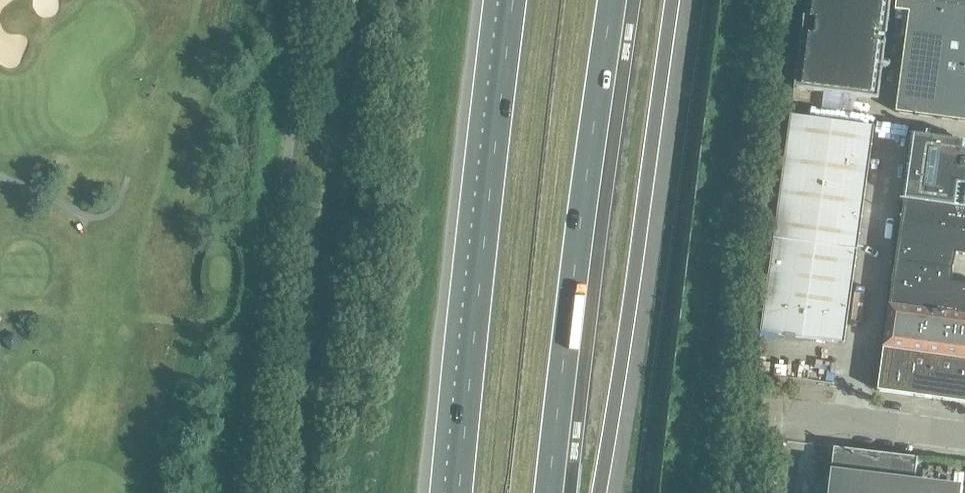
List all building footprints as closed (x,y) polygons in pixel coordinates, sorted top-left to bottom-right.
[(794,88),(824,92),(856,96),(878,99),(892,0),(805,0),(794,88)] [(896,10),(910,12),(896,113),(964,122),(964,6),(921,0),(897,0),(896,10)] [(845,344),(874,128),(791,116),(762,333),(845,344)] [(905,200),(964,209),(964,142),(910,135),(901,200),(904,200),(905,200)] [(904,200),(896,262),(954,269),(956,254),(957,254),(964,255),(964,209),(905,200),(904,200)] [(896,262),(889,305),(964,316),(964,285),(953,284),(953,270),(896,262)] [(889,305),(884,348),(964,360),(964,316),(889,305)] [(883,349),(877,391),(878,391),(964,403),(964,360),(883,349)] [(916,480),(918,458),(853,450),(834,448),(829,492),(914,492),(916,480)]
